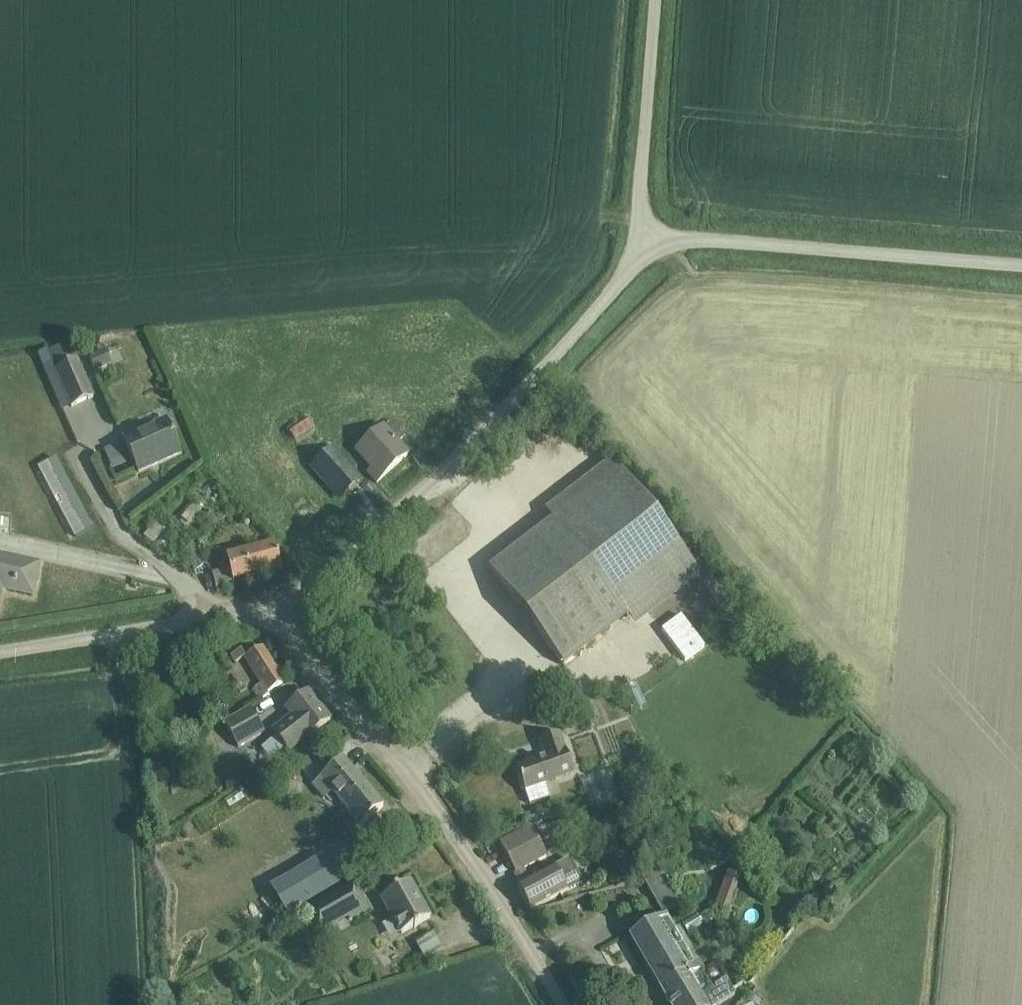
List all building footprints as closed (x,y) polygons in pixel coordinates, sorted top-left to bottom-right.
[(58,350),(46,355),(52,368),(64,362),(58,350)] [(104,352),(89,359),(95,371),(109,364),(104,352)] [(93,398),(77,361),(55,371),(71,408),(93,398)] [(138,472),(181,454),(166,421),(150,428),(152,431),(125,443),(138,472)] [(368,473),(377,483),(407,456),(397,443),(403,438),(391,424),(384,430),(382,427),(356,451),(372,469),(368,473)] [(116,443),(102,450),(111,469),(125,463),(116,443)] [(369,482),(339,448),(315,469),(344,503),(369,482)] [(54,459),(39,468),(76,538),(92,530),(54,459)] [(561,667),(688,569),(614,473),(486,571),(561,667)] [(200,532),(193,537),(198,543),(205,538),(200,532)] [(193,543),(181,550),(195,572),(207,565),(193,543)] [(229,570),(212,575),(216,589),(280,572),(273,547),(240,556),(227,560),(229,570)] [(2,590),(33,597),(40,564),(0,556),(0,601),(2,590)] [(254,689),(261,700),(268,695),(267,694),(285,683),(264,646),(246,656),(242,649),(231,655),(236,663),(245,657),(261,685),(254,689)] [(271,733),(286,754),(328,722),(306,694),(285,709),(291,718),(271,733)] [(566,737),(581,731),(573,706),(558,712),(566,737)] [(223,723),(238,748),(264,733),(250,709),(223,723)] [(543,759),(516,769),(530,806),(548,799),(543,786),(573,774),(558,733),(536,741),(543,759)] [(325,738),(318,744),(325,752),(332,746),(330,744),(327,741),(325,738)] [(378,806),(340,761),(310,786),(321,800),(328,794),(355,825),(378,806)] [(155,775),(160,784),(170,779),(165,769),(155,775)] [(519,789),(508,793),(514,810),(525,806),(519,789)] [(330,833),(339,823),(330,814),(321,824),(330,833)] [(513,838),(501,845),(509,859),(516,874),(534,864),(546,858),(541,850),(536,839),(530,829),(513,838)] [(544,835),(536,839),(541,850),(550,845),(544,835)] [(322,858),(270,889),(286,918),(338,887),(322,858)] [(582,884),(575,872),(572,865),(570,860),(523,885),(521,886),(518,888),(524,900),(530,911),(550,900),(567,891),(568,891),(570,890),(582,884)] [(740,879),(727,875),(715,909),(727,914),(740,879)] [(662,876),(642,881),(664,915),(680,906),(662,876)] [(305,909),(317,936),(365,908),(350,884),(305,909)] [(408,884),(378,901),(397,937),(428,918),(415,896),(411,888),(408,884)] [(626,938),(655,988),(665,1004),(713,1004),(730,995),(721,980),(697,995),(686,975),(699,967),(695,960),(691,962),(675,936),(679,934),(676,929),(672,931),(663,916),(626,938)] [(432,935),(416,944),(426,963),(443,954),(432,935)]
